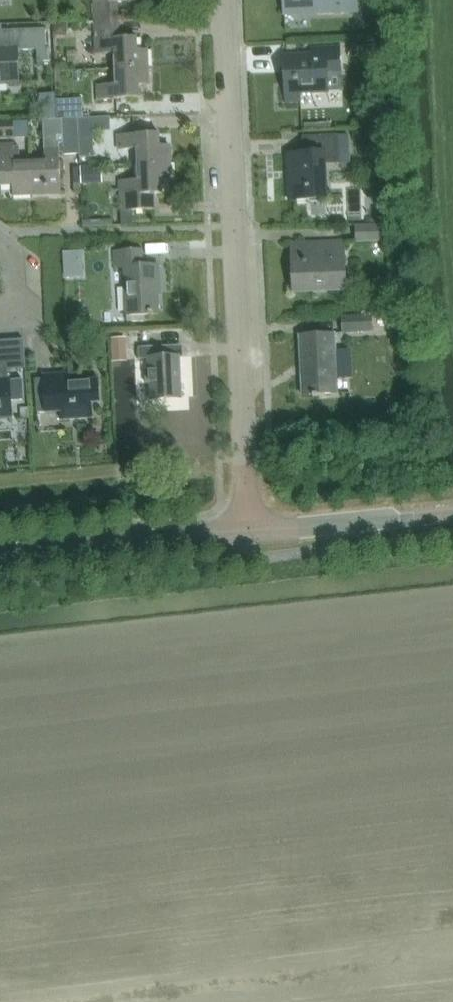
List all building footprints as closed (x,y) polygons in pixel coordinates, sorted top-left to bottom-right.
[(117,3),(135,2),(135,0),(93,0),(94,22),(118,21),(117,3)] [(356,0),(284,0),(285,14),(356,11),(356,0)] [(137,38),(119,39),(118,21),(94,22),(96,54),(115,54),(115,69),(148,67),(147,50),(137,50),(137,38)] [(54,24),(54,36),(66,37),(67,24),(54,24)] [(15,51),(37,50),(37,62),(49,62),(48,49),(46,49),(45,29),(0,31),(1,47),(0,47),(0,86),(16,85),(15,51)] [(328,72),(341,71),(340,47),(311,49),(311,63),(283,64),(285,101),(301,100),(300,93),(329,92),(328,72)] [(97,85),(98,100),(140,98),(139,85),(149,85),(148,67),(115,69),(116,84),(97,85)] [(78,119),(83,119),(83,101),(57,103),(57,120),(78,119)] [(83,119),(78,119),(79,133),(110,131),(110,118),(83,119)] [(61,194),(59,145),(61,145),(61,155),(78,154),(77,119),(43,120),(45,162),(30,163),(31,195),(61,194)] [(13,138),(13,122),(0,123),(0,139),(13,138)] [(138,165),(171,163),(170,146),(160,146),(159,133),(118,135),(118,150),(137,149),(138,165)] [(325,164),(339,164),(337,135),(302,137),(303,153),(287,154),(289,201),(326,199),(325,164)] [(30,163),(14,163),(13,145),(0,145),(0,179),(0,187),(13,186),(14,196),(31,195),(30,163)] [(161,181),(171,181),(171,163),(138,165),(138,180),(119,181),(121,211),(132,211),(155,210),(154,208),(152,209),(151,194),(162,194),(161,181)] [(80,167),(81,185),(103,184),(102,166),(80,167)] [(132,211),(121,211),(121,226),(133,225),(132,211)] [(356,242),(386,241),(385,225),(355,227),(356,242)] [(294,292),(346,290),(344,243),(291,245),(294,292)] [(157,283),(159,283),(159,266),(143,267),(142,250),(113,251),(114,268),(125,268),(127,315),(144,314),(159,314),(157,283)] [(64,253),(65,274),(79,274),(78,252),(64,253)] [(343,332),(372,330),(372,316),(342,318),(343,332)] [(302,395),(338,393),(337,378),(354,377),(353,350),(336,351),(335,334),(299,336),(302,395)] [(126,360),(125,337),(109,337),(110,360),(126,360)] [(151,400),(185,398),(183,356),(166,357),(166,346),(139,348),(139,359),(149,359),(151,400)] [(11,413),(8,369),(0,370),(0,414),(11,413)] [(92,403),(100,402),(99,380),(60,383),(59,374),(42,375),(43,379),(43,392),(45,411),(45,413),(61,411),(61,420),(93,417),(92,403)] [(43,379),(34,379),(37,413),(45,413),(45,411),(43,392),(43,379)] [(28,408),(20,408),(21,419),(29,418),(28,408)]
